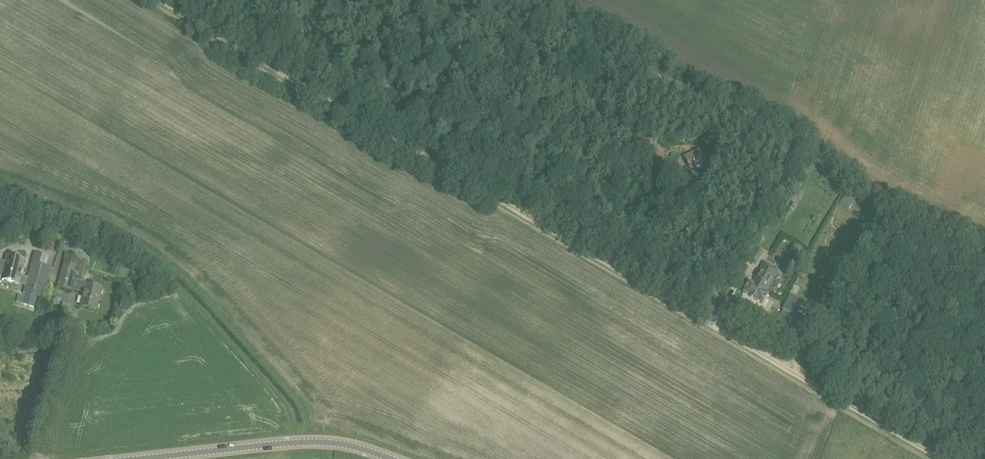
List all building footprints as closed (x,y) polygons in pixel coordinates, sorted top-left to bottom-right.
[(684,135),(680,128),(672,132),(676,139),(684,135)] [(705,162),(699,151),(685,158),(690,169),(705,162)] [(840,203),(849,209),(855,200),(846,194),(840,203)] [(776,216),(785,221),(795,203),(786,198),(776,216)] [(21,235),(31,238),(35,225),(25,222),(21,235)] [(61,243),(73,246),(76,235),(64,232),(61,243)] [(790,249),(799,254),(803,248),(794,243),(790,249)] [(750,259),(757,263),(764,252),(757,248),(750,259)] [(34,308),(37,297),(43,299),(52,268),(40,264),(43,254),(34,252),(31,264),(24,263),(25,260),(7,256),(4,266),(0,265),(0,282),(1,282),(2,280),(25,286),(23,294),(25,294),(23,305),(34,308)] [(81,306),(97,310),(102,289),(87,285),(86,286),(81,285),(86,262),(66,257),(59,286),(84,293),(81,306)] [(752,283),(766,291),(776,274),(772,271),(774,268),(765,262),(752,283)] [(756,299),(763,303),(769,293),(766,291),(752,283),(749,282),(743,292),(750,296),(756,300),(756,299)] [(791,313),(798,300),(791,295),(784,309),(791,313)] [(795,308),(800,311),(805,305),(800,302),(795,308)] [(54,349),(58,337),(52,335),(47,349),(46,350),(53,353),(54,349)]
